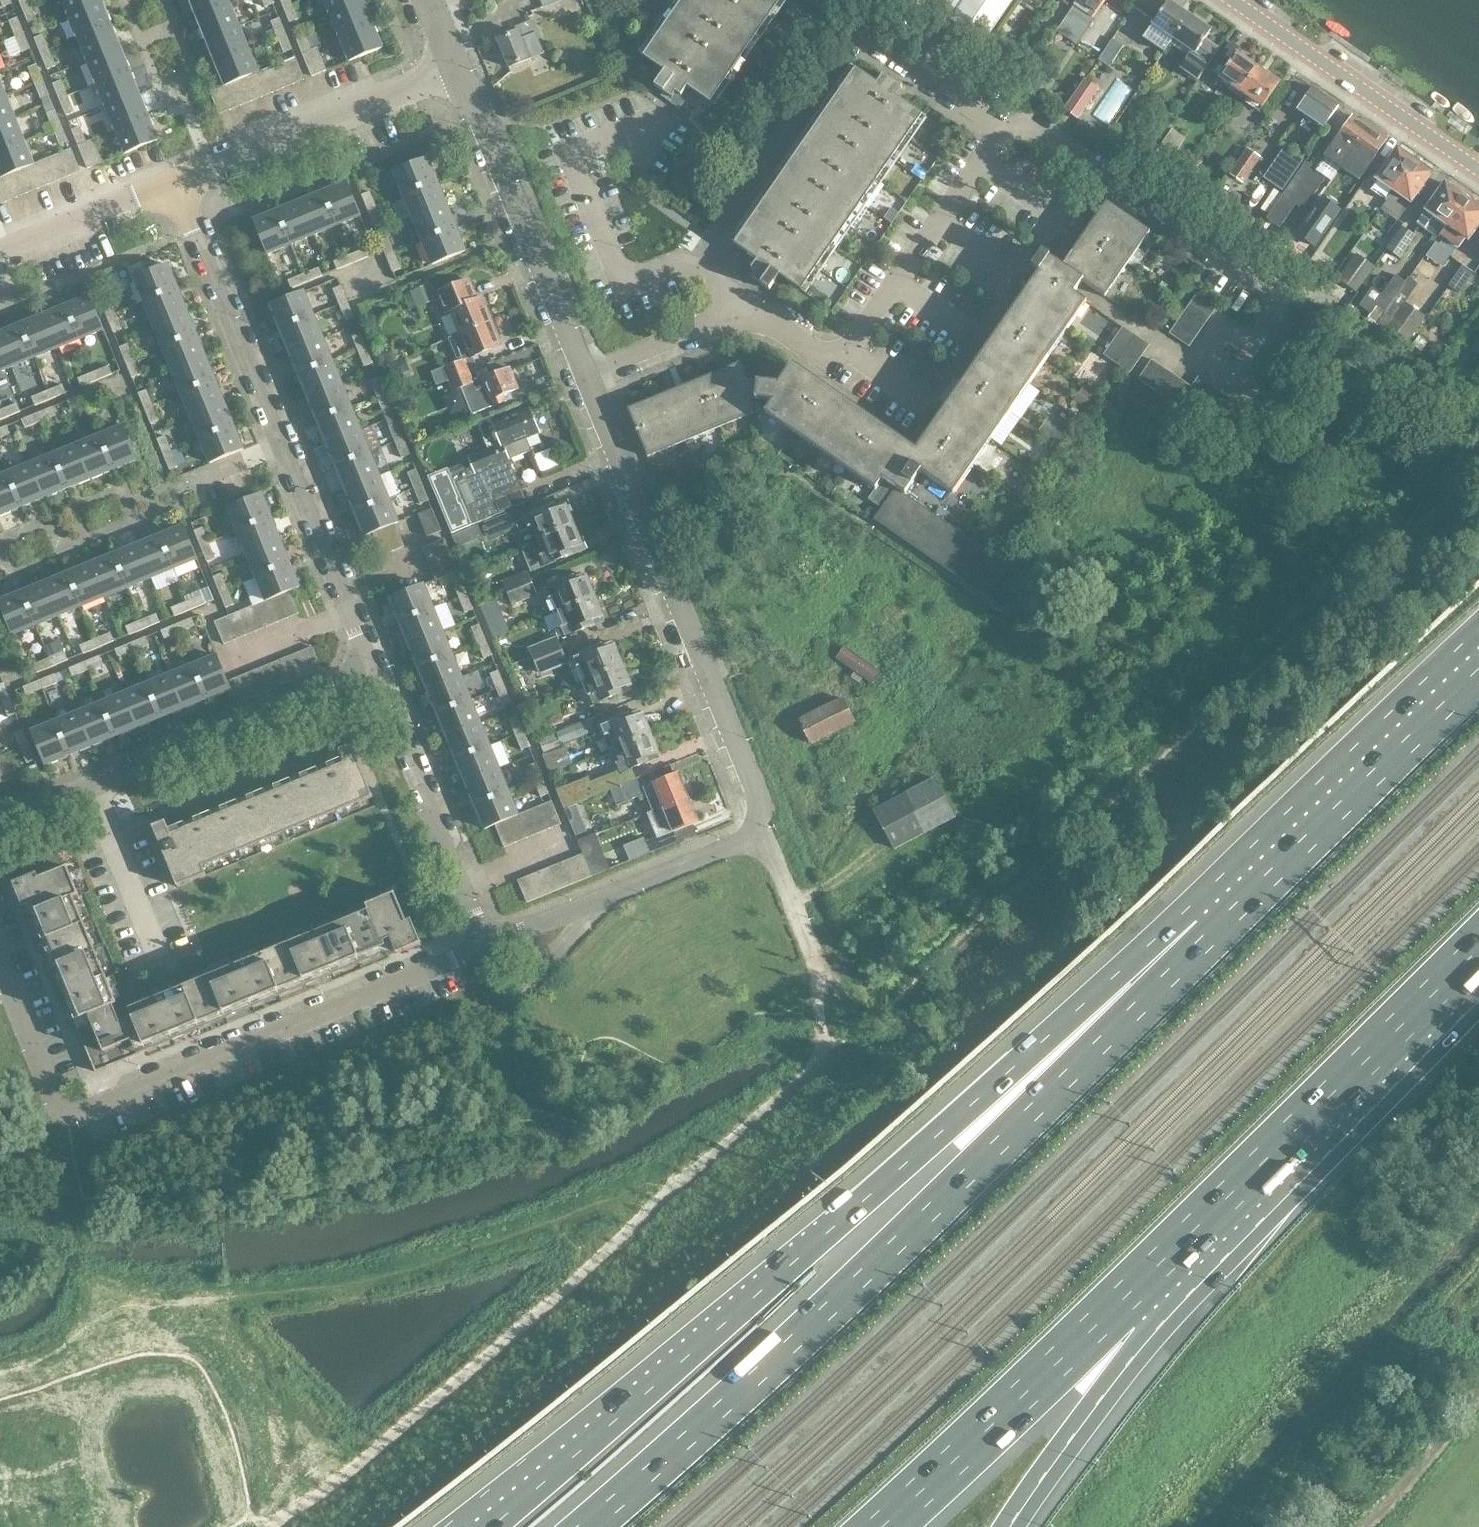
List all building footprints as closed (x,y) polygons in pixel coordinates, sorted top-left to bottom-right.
[(31,5),(29,0),(19,0),(22,8),(31,5)] [(67,17),(100,3),(99,0),(61,0),(67,17)] [(196,18),(229,4),(228,0),(188,0),(196,18)] [(293,5),(291,0),(281,0),(284,8),(293,5)] [(329,16),(363,3),(362,0),(323,0),(329,16)] [(660,78),(654,86),(663,93),(661,96),(680,109),(693,91),(710,103),(781,0),(682,0),(643,56),(665,71),(660,78)] [(934,8),(985,42),(1013,0),(939,0),(934,8)] [(1057,31),(1075,43),(1093,18),(1092,17),(1103,0),(1104,1),(1105,0),(1077,0),(1057,31)] [(1153,23),(1176,39),(1192,17),(1169,1),(1153,23)] [(100,3),(67,17),(77,39),(110,26),(100,3)] [(363,3),(329,16),(339,39),(372,25),(363,3)] [(229,4),(196,18),(205,41),(239,27),(229,4)] [(22,8),(28,23),(37,20),(31,5),(22,8)] [(284,8),(290,23),(299,19),(293,5),(284,8)] [(16,38),(25,35),(18,17),(9,21),(16,38)] [(1217,42),(1221,35),(1212,29),(1211,30),(1192,17),(1176,39),(1195,53),(1185,67),(1200,78),(1222,46),(1217,42)] [(286,34),(280,18),(271,22),(278,38),(286,34)] [(508,68),(541,54),(528,22),(515,28),(517,32),(497,40),(508,68)] [(372,25),(339,39),(348,63),(382,49),(372,25)] [(110,26),(77,39),(86,62),(119,49),(110,26)] [(239,27),(205,41),(215,64),(248,50),(239,27)] [(286,34),(278,38),(284,53),(293,50),(286,34)] [(22,53),(31,49),(25,35),(16,38),(22,53)] [(41,54),(50,51),(43,35),(34,38),(41,54)] [(305,35),(296,38),(302,54),(311,51),(305,35)] [(1109,68),(1124,46),(1113,38),(1098,60),(1109,68)] [(1240,48),(1231,42),(1212,70),(1221,76),(1220,78),(1242,93),(1259,68),(1237,53),(1240,48)] [(119,49),(86,62),(96,85),(129,72),(119,49)] [(317,49),(312,51),(311,51),(302,54),(312,78),(326,72),(317,49)] [(248,50),(215,64),(224,87),(232,84),(242,80),(253,76),(258,73),(248,50)] [(41,54),(47,70),(56,66),(50,51),(41,54)] [(296,58),(285,62),(294,85),(305,80),(296,58)] [(285,62),(274,67),(284,89),(294,85),(285,62)] [(35,84),(44,80),(37,64),(28,68),(35,84)] [(274,67),(264,71),(273,93),(284,89),(274,67)] [(855,68),(798,152),(735,244),(758,260),(751,270),(755,273),(752,278),(770,290),(780,275),(802,290),(922,114),(896,95),(901,87),(883,74),(877,83),(855,68)] [(1281,83),(1259,68),(1242,93),(1263,108),(1281,83)] [(258,73),(253,76),(262,98),(273,93),(264,71),(258,73)] [(129,72),(96,85),(105,108),(138,94),(129,72)] [(1115,75),(1096,114),(1115,124),(1134,84),(1115,75)] [(253,76),(242,80),(252,102),(262,98),(253,76)] [(1081,117),(1101,85),(1087,76),(1066,107),(1081,117)] [(36,109),(44,106),(44,107),(53,103),(50,96),(44,80),(35,84),(36,86),(28,89),(36,109)] [(60,100),(68,96),(62,80),(53,84),(60,100)] [(242,80),(232,84),(241,107),(252,102),(242,80)] [(224,87),(221,89),(230,111),(241,107),(232,84),(224,87)] [(1297,110),(1306,116),(1301,123),(1312,131),(1317,124),(1323,128),(1338,106),(1312,88),(1297,110)] [(230,111),(221,89),(211,93),(220,115),(230,111)] [(138,94),(105,108),(115,131),(148,117),(138,94)] [(0,98),(0,125),(15,119),(6,96),(0,98)] [(60,100),(66,115),(75,112),(68,96),(60,100)] [(53,103),(44,107),(47,113),(54,130),(62,126),(53,103)] [(1354,116),(1326,157),(1341,168),(1369,127),(1354,116)] [(148,117),(115,131),(124,154),(157,141),(148,117)] [(0,125),(0,152),(25,142),(15,119),(0,125)] [(62,126),(54,130),(60,145),(69,142),(62,126)] [(81,126),(72,130),(79,146),(87,142),(81,126)] [(1369,127),(1341,168),(1357,179),(1385,138),(1369,127)] [(1162,172),(1176,152),(1185,139),(1172,129),(1149,162),(1162,172)] [(92,140),(87,142),(79,146),(88,169),(102,164),(92,140)] [(0,152),(0,177),(1,179),(7,177),(18,172),(28,168),(34,165),(25,142),(0,152)] [(1418,158),(1399,145),(1376,178),(1395,192),(1418,158)] [(1245,180),(1263,156),(1250,147),(1232,171),(1245,180)] [(1304,161),(1285,149),(1265,178),(1284,190),(1304,161)] [(71,150),(60,155),(69,177),(80,173),(71,150)] [(60,155),(50,159),(59,182),(69,177),(60,155)] [(1435,170),(1418,158),(1395,192),(1412,203),(1435,170)] [(50,159),(39,163),(48,186),(59,182),(50,159)] [(394,173),(404,197),(437,183),(428,159),(394,173)] [(34,165),(28,168),(37,190),(48,186),(39,163),(34,165)] [(1284,196),(1304,209),(1326,178),(1306,164),(1284,196)] [(28,168),(18,172),(27,195),(37,190),(28,168)] [(18,172),(7,177),(16,199),(27,195),(18,172)] [(0,179),(0,190),(5,203),(16,199),(7,177),(1,179),(0,179)] [(437,183),(404,197),(413,220),(447,206),(437,183)] [(361,218),(347,184),(323,193),(337,228),(361,218)] [(1444,184),(1425,211),(1417,223),(1438,238),(1441,234),(1441,235),(1466,199),(1444,184)] [(369,211),(377,208),(370,191),(362,194),(369,211)] [(337,228),(323,193),(300,203),(314,237),(337,228)] [(1403,215),(1406,202),(1389,198),(1386,212),(1403,215)] [(1466,199),(1441,235),(1460,248),(1465,239),(1467,241),(1478,223),(1478,208),(1466,199)] [(314,237),(300,203),(277,212),(292,246),(314,237)] [(1044,275),(944,419),(918,457),(794,371),(783,386),(779,383),(750,381),(746,384),(739,369),(633,414),(631,409),(628,410),(648,458),(758,412),(752,399),(774,400),(767,410),(876,487),(867,500),(881,510),(874,521),(1003,611),(1011,600),(1022,608),(1028,599),(1017,591),(1025,580),(905,496),(921,473),(951,494),(1084,301),(1073,293),(1082,280),(1102,294),(1147,229),(1110,204),(1066,268),(1043,252),(1032,267),(1044,275)] [(447,206),(413,220),(423,242),(456,229),(447,206)] [(369,211),(375,226),(383,223),(377,208),(369,211)] [(1318,211),(1304,232),(1316,241),(1331,220),(1318,211)] [(292,246),(277,212),(254,222),(268,256),(292,246)] [(1400,259),(1416,236),(1402,226),(1386,249),(1400,259)] [(456,229),(423,242),(432,266),(466,252),(456,229)] [(387,257),(395,254),(389,238),(380,241),(387,257)] [(1436,238),(1430,256),(1449,263),(1455,245),(1436,238)] [(352,264),(369,257),(365,248),(348,255),(352,264)] [(1356,293),(1375,267),(1356,253),(1337,279),(1356,293)] [(387,257),(393,272),(401,269),(395,254),(387,257)] [(352,264),(348,255),(333,261),(337,270),(352,264)] [(1460,293),(1476,270),(1455,255),(1445,269),(1437,263),(1412,300),(1431,312),(1449,285),(1460,293)] [(168,265),(135,279),(144,302),(178,289),(168,265)] [(306,283),(323,276),(319,267),(303,274),(306,283)] [(1420,286),(1423,282),(1417,277),(1420,273),(1417,271),(1411,280),(1420,286)] [(306,283),(303,274),(288,280),(292,289),(306,283)] [(1384,312),(1405,282),(1395,275),(1382,294),(1372,288),(1359,305),(1371,314),(1368,318),(1375,323),(1384,311),(1384,312)] [(477,301),(469,281),(438,294),(446,314),(451,312),(460,335),(494,321),(489,308),(486,309),(482,299),(477,301)] [(340,305),(348,302),(342,286),(333,289),(340,305)] [(178,289),(144,302),(154,325),(187,311),(178,289)] [(430,289),(417,295),(421,305),(434,299),(430,289)] [(304,292),(272,306),(281,329),(314,316),(304,292)] [(1198,295),(1191,305),(1210,318),(1217,308),(1198,295)] [(104,332),(90,298),(66,307),(80,341),(104,332)] [(107,318),(116,314),(109,298),(100,302),(107,318)] [(346,320),(354,317),(348,302),(340,305),(346,320)] [(1407,343),(1426,317),(1404,302),(1386,327),(1407,343)] [(1191,305),(1184,315),(1203,329),(1210,318),(1191,305)] [(80,341),(66,307),(43,316),(57,350),(80,341)] [(375,319),(371,308),(362,312),(367,322),(375,319)] [(187,311),(154,325),(163,348),(197,334),(187,311)] [(107,318),(113,333),(122,330),(116,314),(107,318)] [(1184,315),(1177,325),(1196,338),(1203,329),(1184,315)] [(57,350),(43,316),(20,326),(34,360),(57,350)] [(314,316),(281,329),(291,352),(323,339),(314,316)] [(494,321),(460,335),(470,359),(501,346),(497,337),(500,336),(494,321)] [(1177,325),(1170,335),(1189,349),(1196,338),(1177,325)] [(20,326),(0,334),(0,341),(11,369),(34,360),(20,326)] [(1294,326),(1287,336),(1307,350),(1314,340),(1294,326)] [(1104,356),(1116,364),(1117,365),(1137,337),(1123,328),(1104,356)] [(358,351),(367,348),(361,332),(352,336),(358,351)] [(197,334),(163,348),(172,371),(206,357),(197,334)] [(1287,336),(1280,346),(1300,360),(1307,350),(1287,336)] [(1137,337),(1117,365),(1130,374),(1149,345),(1137,337)] [(323,339),(291,352),(300,375),(332,362),(323,339)] [(0,341),(0,373),(11,369),(0,341)] [(126,363),(135,360),(128,343),(119,347),(126,363)] [(1280,346),(1273,356),(1293,370),(1300,360),(1280,346)] [(365,367),(374,363),(367,348),(358,351),(365,367)] [(1273,356),(1266,366),(1287,380),(1293,370),(1273,356)] [(206,357),(172,371),(182,394),(215,380),(206,357)] [(126,363),(132,379),(141,375),(135,360),(126,363)] [(510,369),(482,380),(475,383),(466,360),(444,369),(453,392),(462,388),(473,415),(505,401),(503,395),(519,389),(510,369)] [(1151,361),(1138,380),(1148,387),(1162,368),(1151,361)] [(332,362),(300,375),(309,398),(342,385),(332,362)] [(96,381),(112,374),(109,365),(93,372),(96,381)] [(1266,366),(1259,377),(1278,389),(1278,390),(1281,386),(1282,386),(1287,380),(1266,366)] [(1148,387),(1158,394),(1172,375),(1162,368),(1148,387)] [(96,381),(93,372),(78,378),(81,387),(96,381)] [(1158,394),(1168,401),(1182,382),(1172,375),(1158,394)] [(377,397),(386,394),(379,377),(371,381),(377,397)] [(1185,398),(1195,405),(1200,398),(1203,393),(1208,385),(1198,378),(1191,388),(1192,389),(1185,398)] [(215,380),(182,394),(191,417),(225,403),(215,380)] [(1030,382),(996,437),(1007,444),(1040,388),(1030,382)] [(1191,388),(1182,382),(1168,401),(1179,408),(1185,398),(1192,389),(1191,388)] [(50,400),(67,393),(63,384),(47,391),(50,400)] [(342,385),(309,398),(319,421),(351,408),(342,385)] [(1218,392),(1208,385),(1203,393),(1200,398),(1195,405),(1204,411),(1218,392)] [(1278,389),(1272,399),(1292,412),(1301,399),(1282,386),(1281,386),(1278,390),(1278,389)] [(102,397),(99,388),(83,394),(87,403),(102,397)] [(145,409),(154,405),(147,389),(138,393),(145,409)] [(50,400),(47,391),(32,397),(35,406),(50,400)] [(1218,392),(1204,411),(1215,418),(1228,399),(1218,392)] [(87,403),(83,394),(67,401),(71,410),(87,403)] [(383,412),(392,408),(386,394),(377,397),(383,412)] [(1238,406),(1228,399),(1215,418),(1225,425),(1238,406)] [(1272,399),(1265,409),(1285,422),(1292,412),(1272,399)] [(21,412),(21,411),(17,403),(1,410),(4,419),(21,412)] [(225,403),(191,417),(200,440),(234,426),(225,403)] [(145,409),(151,425),(160,421),(154,405),(145,409)] [(1225,425),(1235,432),(1248,412),(1238,406),(1225,425)] [(57,416),(53,407),(37,413),(41,422),(57,416)] [(351,408),(319,421),(328,444),(360,431),(351,408)] [(529,409),(493,423),(490,417),(477,422),(488,449),(468,457),(475,473),(509,460),(531,451),(526,438),(539,433),(529,409)] [(41,422),(37,413),(21,419),(25,428),(41,422)] [(396,443),(404,440),(398,423),(389,427),(396,443)] [(7,425),(0,428),(0,439),(10,434),(7,425)] [(234,426),(200,440),(210,463),(244,449),(234,426)] [(124,427),(100,437),(114,470),(137,460),(124,427)] [(360,431),(328,444),(337,467),(370,454),(360,431)] [(163,455),(172,451),(166,435),(157,439),(163,455)] [(100,437),(77,446),(91,479),(114,470),(100,437)] [(402,458),(410,454),(404,440),(396,443),(402,458)] [(509,460),(475,473),(454,482),(448,468),(447,469),(435,440),(417,447),(451,532),(525,503),(509,460)] [(77,446),(54,455),(68,489),(91,479),(77,446)] [(163,455),(170,471),(179,467),(172,451),(163,455)] [(370,454),(337,467),(346,490),(379,477),(370,454)] [(54,455),(32,464),(45,498),(68,489),(54,455)] [(32,464),(9,474),(22,507),(45,498),(32,464)] [(415,489),(423,485),(417,469),(408,473),(415,489)] [(0,477),(0,516),(22,507),(9,474),(0,477)] [(379,477),(346,490),(356,513),(388,499),(379,477)] [(421,504),(429,500),(423,485),(415,489),(421,504)] [(261,494),(227,507),(237,531),(271,517),(261,494)] [(388,499),(356,513),(365,536),(373,533),(382,556),(405,547),(396,524),(398,523),(388,499)] [(533,527),(538,540),(573,526),(568,513),(571,512),(567,502),(525,519),(529,529),(533,527)] [(433,509),(419,514),(428,537),(442,531),(433,509)] [(517,510),(485,523),(486,525),(484,527),(490,541),(505,535),(504,532),(518,526),(521,532),(526,530),(517,510)] [(271,517),(237,531),(246,554),(280,540),(271,517)] [(197,558),(183,525),(160,535),(173,568),(197,558)] [(578,540),(573,526),(538,540),(523,546),(524,548),(522,549),(531,570),(585,548),(582,538),(578,540)] [(203,527),(194,531),(201,547),(209,543),(203,527)] [(173,568),(160,535),(137,544),(150,578),(173,568)] [(422,548),(435,579),(435,580),(458,571),(444,539),(422,548)] [(280,540),(246,554),(256,577),(289,563),(280,540)] [(209,543),(201,547),(207,562),(216,559),(209,543)] [(150,578),(137,544),(113,554),(127,587),(150,578)] [(127,587),(113,554),(90,563),(104,597),(127,587)] [(104,597),(90,563),(67,573),(81,606),(104,597)] [(289,563),(256,577),(265,600),(267,600),(278,596),(288,591),(299,587),(289,563)] [(508,593),(533,583),(527,570),(502,581),(508,593)] [(81,606),(67,573),(44,582),(58,615),(81,606)] [(222,573),(213,577),(219,592),(228,589),(222,573)] [(553,599),(558,612),(593,598),(584,575),(545,590),(549,601),(553,599)] [(460,598),(468,595),(461,578),(453,581),(460,598)] [(58,615),(44,582),(21,592),(35,625),(58,615)] [(513,605),(538,595),(533,583),(508,593),(513,605)] [(424,585),(390,599),(400,622),(434,608),(424,585)] [(228,589),(219,592),(226,608),(235,605),(228,589)] [(288,591),(278,596),(287,619),(298,614),(288,591)] [(21,592),(0,600),(0,608),(11,635),(35,625),(21,592)] [(190,610),(206,604),(202,595),(187,601),(190,610)] [(466,612),(473,608),(468,595),(460,598),(466,612)] [(278,596),(267,600),(276,623),(287,619),(278,596)] [(593,598),(558,612),(564,625),(560,627),(564,637),(603,621),(593,598)] [(265,600),(256,604),(266,627),(276,623),(267,600),(265,600)] [(190,610),(187,601),(171,608),(175,617),(190,610)] [(256,604),(245,608),(255,631),(266,627),(256,604)] [(245,608),(235,612),(244,636),(255,631),(245,608)] [(434,608),(400,622),(409,645),(443,631),(434,608)] [(229,615),(224,617),(234,640),(244,636),(235,612),(229,615)] [(144,629),(161,622),(157,613),(141,620),(144,629)] [(224,617),(213,621),(223,644),(234,640),(224,617)] [(196,626),(192,618),(175,625),(179,633),(196,626)] [(144,629),(141,620),(125,626),(129,635),(144,629)] [(478,644),(487,640),(480,624),(472,627),(478,644)] [(179,633),(175,625),(161,630),(164,639),(179,633)] [(443,631),(409,645),(419,668),(452,654),(443,631)] [(115,641),(111,632),(94,639),(98,648),(115,641)] [(150,645),(146,636),(129,643),(133,652),(150,645)] [(98,648),(94,639),(80,645),(83,654),(98,648)] [(536,662),(561,651),(556,639),(530,649),(536,662)] [(484,659),(493,655),(487,640),(478,644),(484,659)] [(133,652),(129,643),(115,649),(119,658),(133,652)] [(581,667),(587,680),(621,666),(612,643),(573,659),(577,669),(581,667)] [(847,643),(838,654),(875,680),(883,669),(847,643)] [(311,647),(300,652),(309,674),(320,670),(311,647)] [(52,667),(68,660),(65,651),(48,658),(52,667)] [(536,662),(540,673),(566,662),(561,651),(536,662)] [(300,652),(290,656),(299,678),(309,674),(300,652)] [(452,654),(419,668),(428,691),(462,677),(452,654)] [(87,671),(104,664),(100,655),(83,662),(87,671)] [(215,656),(192,665),(205,699),(229,690),(226,682),(215,656)] [(290,656),(279,660),(288,683),(299,678),(290,656)] [(52,667),(48,658),(33,664),(37,673),(52,667)] [(279,660),(268,665),(277,687),(288,683),(279,660)] [(87,671),(83,662),(69,668),(73,677),(87,671)] [(192,665),(169,675),(182,709),(205,699),(192,665)] [(268,665),(258,669),(267,691),(277,687),(268,665)] [(621,666),(587,680),(592,694),(588,696),(592,705),(631,689),(621,666)] [(258,669),(247,673),(256,696),(267,691),(258,669)] [(497,690),(505,686),(499,670),(491,673),(497,690)] [(247,673),(236,678),(246,700),(256,696),(247,673)] [(37,681),(41,690),(58,683),(54,674),(37,681)] [(169,675),(146,684),(159,718),(182,709),(169,675)] [(462,677),(428,691),(438,714),(471,700),(462,677)] [(236,678),(226,682),(229,690),(235,704),(246,700),(236,678)] [(37,681),(23,686),(27,696),(41,690),(37,681)] [(10,698),(4,683),(0,684),(0,698),(1,701),(10,698)] [(146,684),(123,693),(136,727),(159,718),(146,684)] [(503,704),(511,701),(505,686),(497,690),(503,704)] [(123,693),(100,702),(113,736),(136,727),(123,693)] [(8,717),(17,714),(10,698),(1,701),(8,717)] [(811,745),(854,724),(842,699),(799,721),(811,745)] [(471,700),(438,714),(447,737),(481,723),(471,700)] [(100,702),(77,712),(90,746),(113,736),(100,702)] [(609,734),(615,748),(649,734),(640,711),(601,727),(605,736),(609,734)] [(77,712),(54,721),(67,755),(90,746),(77,712)] [(516,735),(524,732),(517,715),(509,719),(516,735)] [(562,744),(600,729),(599,726),(596,716),(566,728),(553,733),(539,740),(545,755),(563,748),(562,744)] [(553,733),(566,728),(561,717),(548,721),(553,733)] [(54,721),(30,731),(44,765),(67,755),(54,721)] [(481,723),(447,737),(456,760),(490,746),(481,723)] [(20,747),(29,744),(23,729),(14,732),(20,747)] [(522,750),(530,747),(524,732),(516,735),(522,750)] [(649,734),(615,748),(611,750),(620,773),(658,757),(649,734)] [(27,763),(35,760),(29,744),(20,747),(27,763)] [(203,867),(373,798),(352,745),(339,750),(342,758),(333,761),(336,767),(320,774),(318,768),(306,772),(309,778),(293,785),(291,779),(280,783),(282,789),(267,796),(264,789),(253,794),(256,800),(240,806),(238,800),(227,805),(229,811),(213,817),(211,811),(200,816),(202,822),(197,824),(187,828),(184,822),(169,829),(166,822),(153,827),(178,887),(179,886),(206,875),(203,867)] [(490,746),(456,760),(466,783),(499,769),(490,746)] [(535,781),(543,778),(537,762),(528,766),(535,781)] [(499,769),(466,783),(475,806),(509,792),(499,769)] [(678,772),(655,782),(651,773),(620,787),(611,790),(617,805),(639,796),(641,802),(648,799),(653,811),(653,810),(654,811),(688,797),(678,772)] [(595,796),(611,790),(620,787),(615,775),(591,786),(595,796)] [(895,849),(956,818),(934,777),(873,810),(895,849)] [(541,797),(549,794),(543,778),(535,781),(541,797)] [(564,809),(581,802),(574,789),(558,795),(564,809)] [(509,792),(475,806),(485,829),(493,826),(505,821),(516,815),(518,815),(509,792)] [(688,797),(654,811),(664,835),(646,841),(645,837),(624,846),(630,861),(679,844),(675,832),(698,822),(688,797)] [(552,801),(540,806),(550,829),(561,824),(552,801)] [(587,831),(577,805),(566,809),(576,835),(587,831)] [(540,806),(528,811),(538,834),(550,829),(540,806)] [(518,815),(516,815),(526,839),(538,834),(528,811),(518,815)] [(516,815),(505,821),(514,844),(526,839),(516,815)] [(505,821),(493,826),(502,848),(514,844),(505,821)] [(580,838),(595,874),(612,867),(598,831),(580,838)] [(582,854),(571,859),(580,881),(591,876),(582,854)] [(571,859),(560,863),(569,886),(580,881),(571,859)] [(560,863),(549,868),(558,890),(569,886),(560,863)] [(391,939),(397,954),(421,944),(410,915),(405,917),(395,894),(367,905),(369,911),(129,1009),(131,1013),(119,1018),(114,1006),(118,1004),(74,898),(80,896),(68,867),(40,879),(38,874),(14,884),(24,908),(39,902),(41,909),(37,911),(44,928),(38,931),(43,942),(49,939),(55,955),(49,957),(53,968),(60,966),(66,981),(60,984),(64,995),(71,992),(77,1008),(71,1011),(75,1022),(90,1016),(93,1024),(88,1026),(84,1037),(82,1037),(96,1072),(131,1058),(130,1056),(135,1046),(132,1040),(141,1037),(147,1052),(158,1047),(155,1041),(171,1035),(174,1041),(185,1036),(182,1030),(198,1024),(200,1030),(211,1025),(209,1019),(224,1013),(227,1019),(238,1014),(235,1008),(251,1002),(254,1008),(265,1003),(262,997),(278,991),(280,997),(291,992),(289,986),(304,980),(307,986),(318,981),(315,975),(331,969),(333,975),(344,970),(342,964),(358,958),(360,964),(371,960),(369,954),(386,946),(384,942),(391,939)] [(549,868),(538,872),(547,895),(558,890),(549,868)] [(538,872),(527,877),(537,899),(547,895),(538,872)] [(527,877),(516,881),(526,904),(537,899),(527,877)]
